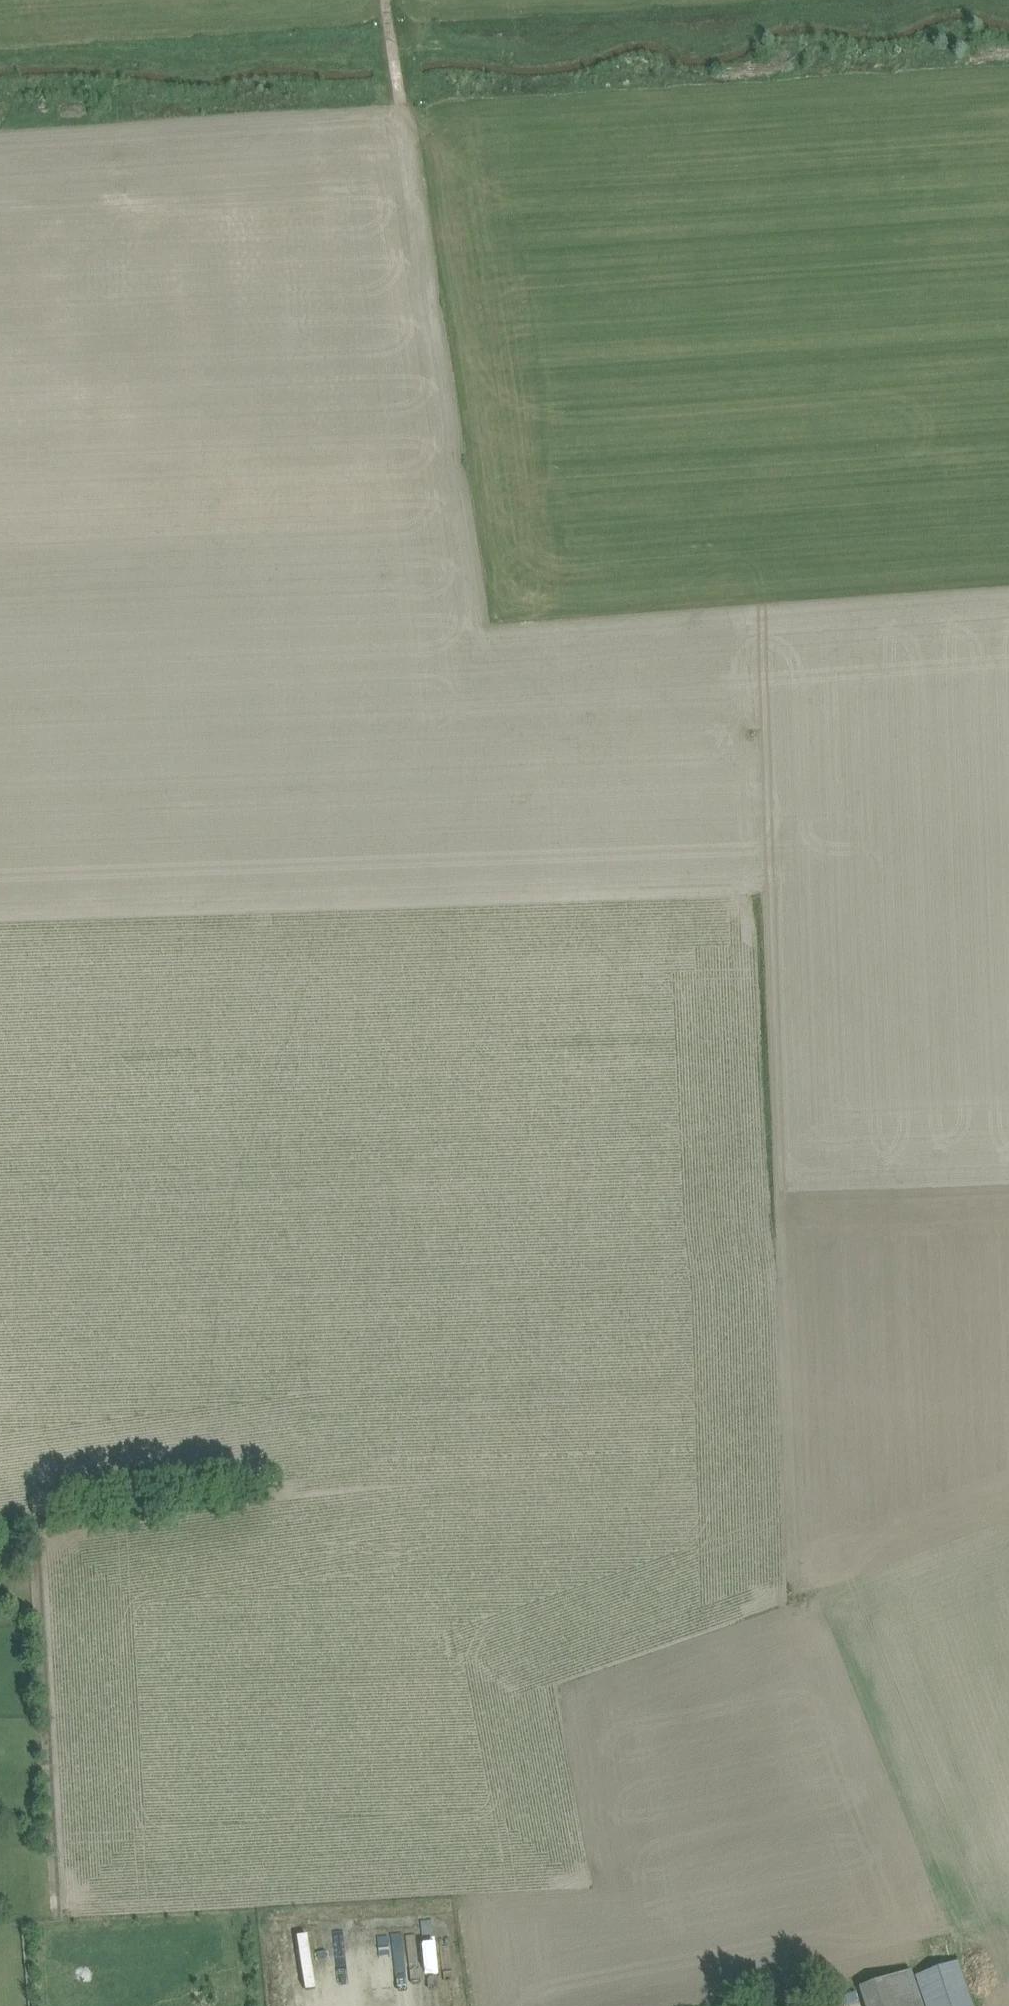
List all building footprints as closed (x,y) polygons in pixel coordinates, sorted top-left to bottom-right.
[(968,2005),(954,1965),(935,1971),(914,1980),(911,1970),(860,1987),(866,2005),(965,2005),(968,2005)]
